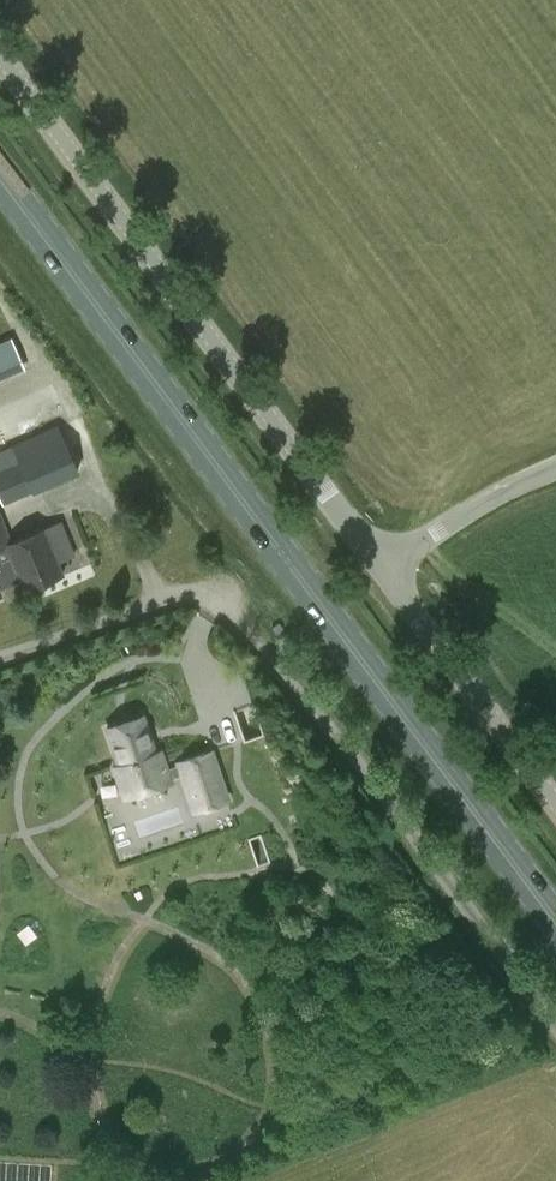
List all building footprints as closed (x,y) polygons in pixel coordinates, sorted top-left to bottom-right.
[(24,370),(11,339),(0,344),(0,381),(24,370)] [(77,473),(55,428),(0,453),(0,500),(2,504),(77,473)] [(11,542),(0,514),(0,585),(19,577),(5,544),(11,542)] [(60,522),(11,542),(5,544),(19,577),(24,591),(63,575),(58,562),(73,556),(60,522)] [(176,766),(166,769),(159,751),(155,752),(149,735),(143,717),(106,729),(119,765),(114,766),(125,797),(170,782),(169,779),(179,775),(192,813),(231,800),(214,749),(175,762),(176,766)]
